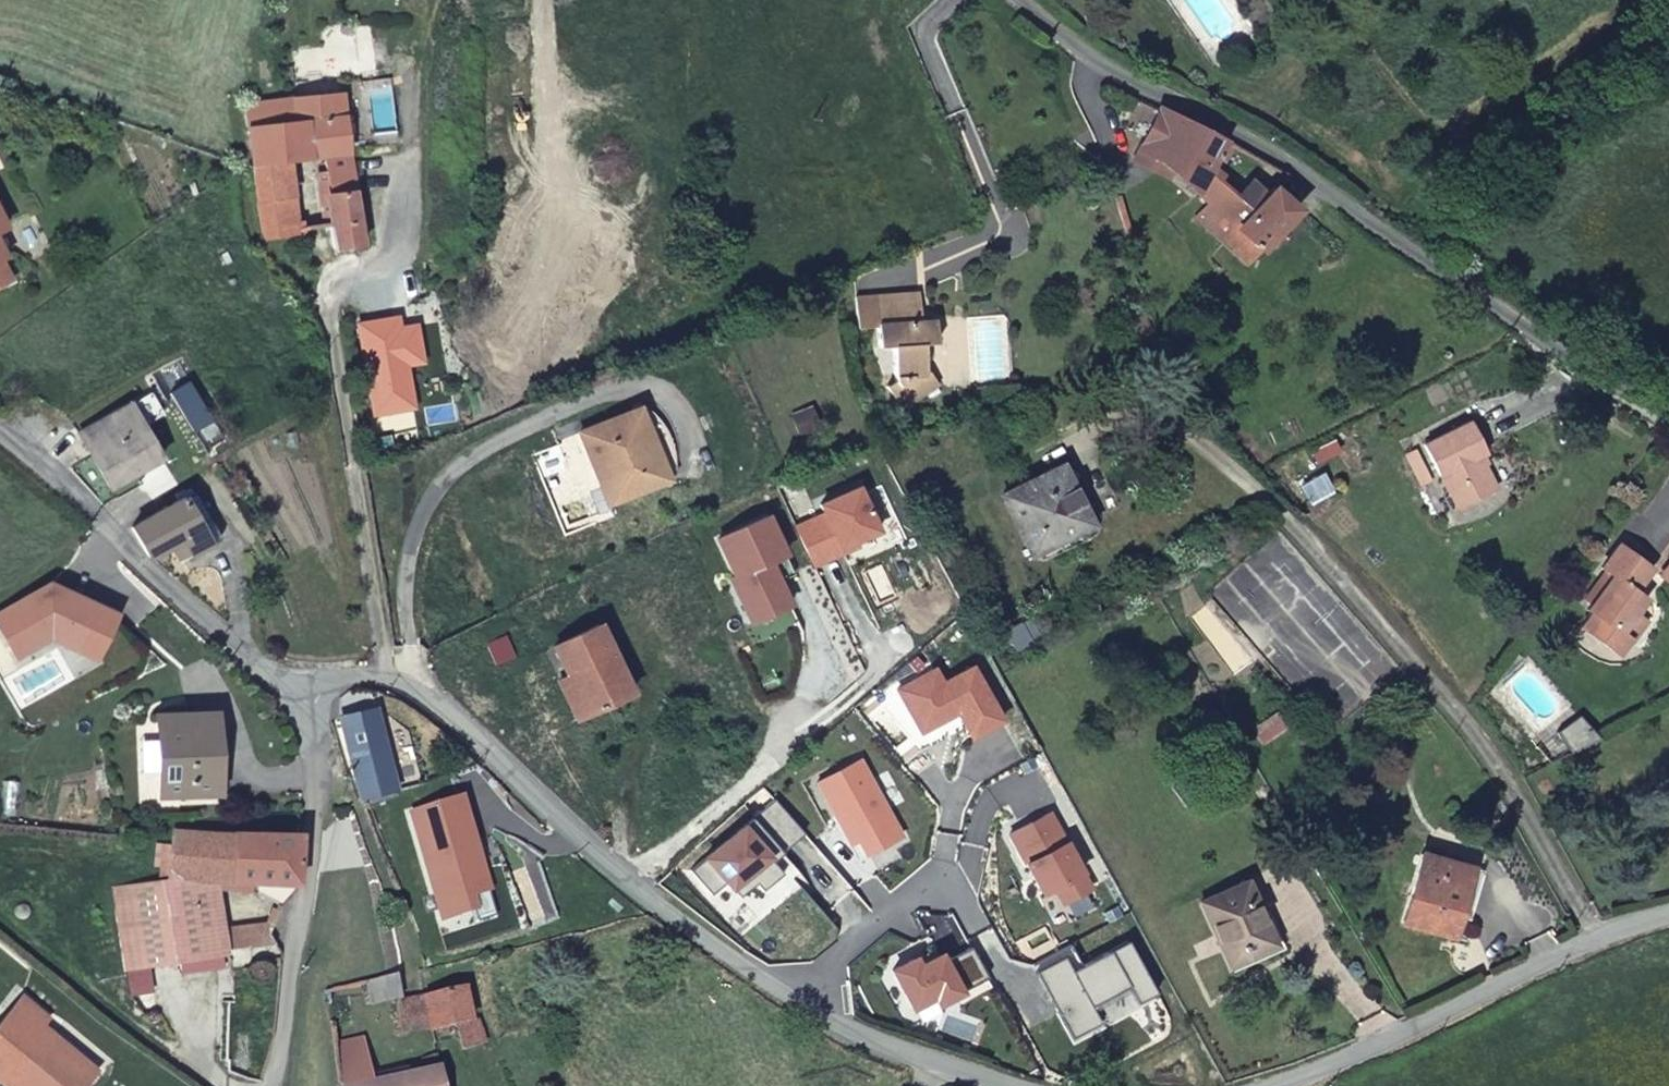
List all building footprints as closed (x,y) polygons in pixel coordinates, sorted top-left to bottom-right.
[(335,247),(360,244),(339,95),(291,101),(294,123),(249,130),(256,171),(268,237),(276,238),(278,254),(303,251),(290,163),(323,156),(326,193),(325,196),(335,247)] [(1218,140),(1158,109),(1138,144),(1165,167),(1198,195),(1199,196),(1213,161),(1209,157),(1218,140)] [(1138,144),(1129,158),(1161,172),(1165,167),(1138,144)] [(1213,161),(1199,196),(1207,203),(1220,214),(1260,250),(1297,213),(1270,187),(1259,198),(1247,186),(1239,195),(1215,173),(1220,167),(1213,161)] [(1207,203),(1194,217),(1207,228),(1220,214),(1207,203)] [(0,214),(0,234),(8,231),(0,214)] [(1220,214),(1207,228),(1246,264),(1260,250),(1220,214)] [(2,262),(8,259),(0,242),(0,263),(2,262)] [(0,263),(0,289),(12,283),(2,262),(0,263)] [(923,295),(882,298),(884,325),(880,326),(882,350),(897,349),(899,382),(899,383),(888,390),(902,414),(937,392),(931,380),(930,379),(928,347),(940,346),(938,322),(926,322),(923,295)] [(209,419),(188,383),(170,395),(191,430),(209,419)] [(161,460),(129,405),(78,433),(116,496),(135,484),(132,477),(161,460)] [(811,407),(788,416),(796,436),(819,428),(811,407)] [(639,410),(581,433),(608,503),(665,480),(668,468),(668,455),(665,443),(658,430),(649,420),(639,410)] [(1456,516),(1493,496),(1477,465),(1486,460),(1469,428),(1423,453),(1440,485),(1456,516)] [(1090,527),(1059,467),(999,496),(1029,557),(1090,527)] [(797,528),(815,567),(845,554),(843,549),(857,543),(879,532),(860,489),(822,505),(827,515),(797,528)] [(209,545),(185,501),(133,527),(153,561),(175,548),(182,561),(209,545)] [(736,589),(753,623),(790,606),(779,582),(795,574),(768,517),(719,540),(737,578),(741,587),(736,589)] [(843,549),(845,554),(859,548),(857,543),(843,549)] [(1581,632),(1619,659),(1631,643),(1633,644),(1647,624),(1637,616),(1646,603),(1635,596),(1650,574),(1629,558),(1617,551),(1602,573),(1611,580),(1589,614),(1592,616),(1581,632)] [(1660,576),(1668,582),(1668,563),(1660,576)] [(736,589),(741,587),(737,578),(732,580),(736,589)] [(0,617),(0,628),(16,657),(66,629),(77,649),(98,659),(116,619),(51,588),(0,617)] [(603,624),(558,643),(571,673),(572,674),(577,672),(594,710),(633,693),(603,624)] [(935,671),(898,691),(922,734),(958,714),(972,740),(1002,723),(973,669),(943,685),(935,671)] [(571,673),(561,678),(578,717),(594,710),(577,672),(572,674),(571,673)] [(340,723),(362,796),(393,787),(373,713),(340,723)] [(213,715),(158,715),(159,796),(214,794),(213,715)] [(1561,734),(1576,751),(1602,739),(1581,716),(1561,734)] [(859,761),(817,784),(851,845),(858,841),(866,856),(900,837),(859,761)] [(458,799),(410,814),(442,919),(473,910),(469,896),(485,891),(458,799)] [(691,872),(711,896),(726,883),(739,898),(755,884),(762,892),(782,874),(768,857),(777,849),(781,854),(804,835),(774,800),(691,872)] [(1052,812),(1010,836),(1042,895),(1054,889),(1063,905),(1093,889),(1052,812)] [(292,867),(295,837),(169,830),(162,882),(202,882),(216,882),(290,881),(292,867)] [(150,862),(164,864),(167,842),(153,840),(150,862)] [(1450,936),(1470,869),(1423,857),(1403,921),(1450,936)] [(218,955),(202,882),(162,882),(162,884),(173,942),(156,950),(161,967),(218,955)] [(173,942),(162,884),(106,896),(123,975),(161,967),(156,950),(173,942)] [(1274,945),(1246,884),(1201,904),(1229,965),(1274,945)] [(264,947),(270,923),(223,930),(226,954),(264,947)] [(1068,946),(1030,966),(1071,1040),(1099,1025),(1090,1009),(1126,989),(1135,1005),(1153,996),(1125,943),(1079,968),(1068,946)] [(913,960),(890,972),(911,1009),(932,998),(936,1005),(986,979),(969,948),(942,963),(938,956),(928,961),(917,967),(913,960)] [(924,953),(913,960),(917,967),(928,961),(924,953)] [(463,1050),(485,1045),(478,1021),(473,1022),(465,990),(422,997),(398,1002),(403,1032),(426,1027),(428,1033),(459,1026),(463,1050)] [(22,993),(0,1020),(0,1072),(7,1063),(35,1085),(82,1085),(99,1066),(43,1020),(48,1015),(22,993)] [(434,1070),(368,1082),(361,1040),(333,1043),(339,1085),(438,1085),(434,1070)] [(7,1063),(0,1072),(0,1075),(13,1085),(35,1085),(7,1063)]
